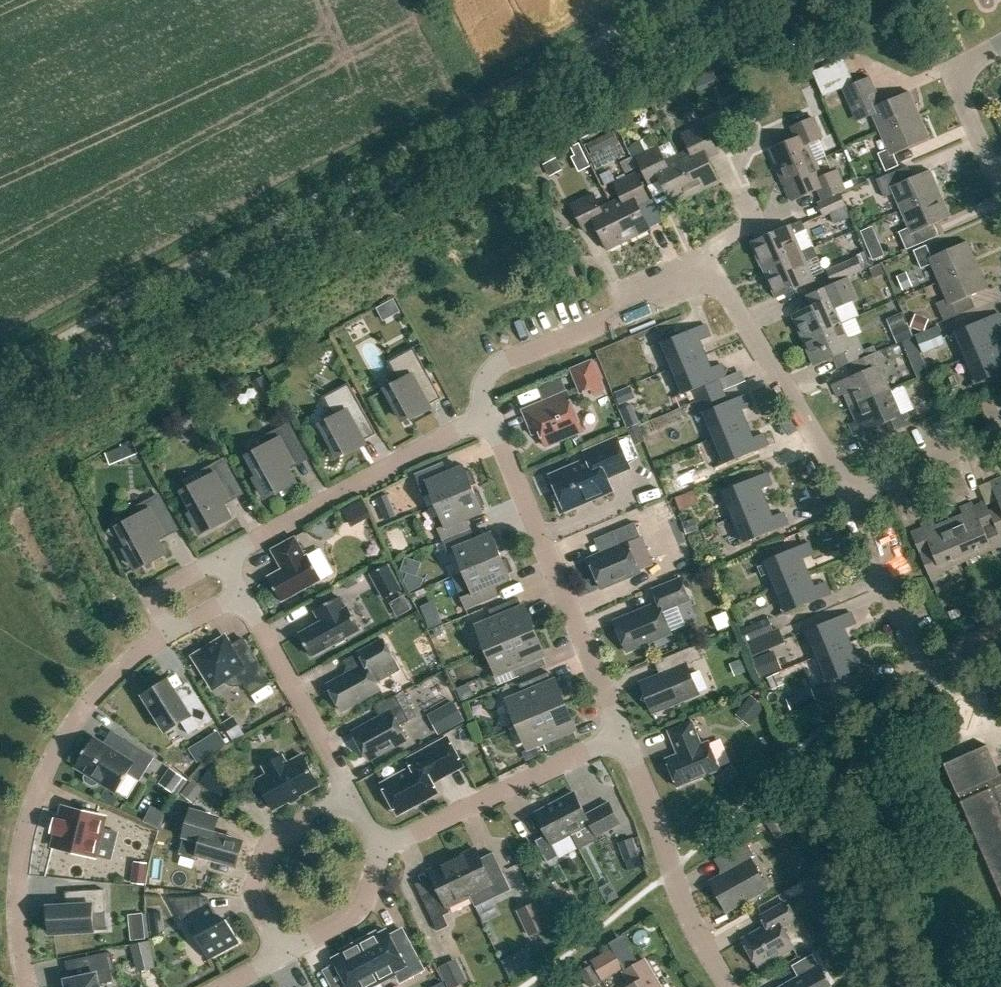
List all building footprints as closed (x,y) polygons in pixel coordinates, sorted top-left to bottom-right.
[(842,56),(811,69),(821,94),(852,81),(842,56)] [(873,114),(881,131),(919,115),(909,91),(881,103),(869,76),(842,88),(849,104),(856,102),(863,118),(873,114)] [(693,77),(687,79),(692,91),(698,88),(693,77)] [(741,96),(732,101),(737,112),(747,107),(741,96)] [(878,153),(886,171),(899,165),(894,154),(929,138),(919,115),(881,131),(888,149),(878,153)] [(770,149),(781,174),(814,160),(807,144),(822,137),(813,117),(791,127),(796,138),(770,149)] [(678,156),(695,192),(718,181),(707,157),(717,152),(704,124),(682,135),(690,150),(678,156)] [(614,127),(588,140),(601,167),(627,153),(614,127)] [(644,139),(631,146),(636,156),(649,150),(644,139)] [(578,144),(572,147),(576,155),(582,169),(589,165),(578,144)] [(661,180),(672,203),(695,192),(678,156),(666,162),(658,147),(636,158),(650,185),(661,180)] [(546,161),(544,162),(550,174),(552,173),(563,168),(557,155),(546,161)] [(632,157),(620,163),(625,173),(637,167),(632,157)] [(781,174),(792,200),(818,189),(823,200),(845,190),(836,170),(821,176),(814,160),(781,174)] [(894,192),(901,210),(940,193),(930,170),(912,177),(907,166),(876,179),(884,197),(894,192)] [(611,203),(628,239),(650,228),(638,205),(649,199),(636,173),(614,184),(621,198),(611,203)] [(899,231),(906,249),(939,235),(934,224),(950,217),(940,193),(901,210),(909,227),(899,231)] [(596,226),(607,249),(628,239),(611,203),(601,208),(594,194),(571,205),(584,231),(596,226)] [(827,212),(832,224),(848,217),(838,195),(816,205),(821,215),(827,212)] [(752,242),(764,269),(813,248),(813,247),(801,252),(793,234),(805,229),(801,220),(789,226),(789,225),(752,242)] [(879,238),(868,243),(874,259),(886,254),(879,238)] [(931,264),(939,281),(977,264),(967,241),(931,256),(926,245),(914,250),(921,268),(931,264)] [(764,269),(777,296),(813,280),(805,261),(817,256),(813,248),(764,269)] [(859,257),(827,270),(832,282),(864,268),(859,257)] [(881,264),(871,268),(875,277),(884,273),(881,264)] [(936,303),(944,320),(975,307),(970,295),(987,288),(977,264),(939,281),(946,298),(936,303)] [(906,273),(897,277),(903,289),(912,285),(906,273)] [(793,314),(804,339),(840,323),(834,308),(853,299),(844,278),(820,288),(820,289),(808,295),(813,306),(793,314)] [(393,300),(377,308),(383,320),(399,311),(393,300)] [(887,317),(897,342),(912,335),(902,311),(887,317)] [(916,312),(911,325),(924,330),(930,317),(916,312)] [(963,358),(998,343),(992,329),(1000,325),(1000,319),(998,312),(952,332),(963,358)] [(862,313),(849,319),(856,334),(869,327),(862,313)] [(834,356),(839,367),(864,356),(856,336),(847,339),(840,323),(804,339),(815,364),(834,356)] [(705,324),(658,343),(669,369),(704,354),(698,340),(710,336),(705,324)] [(926,330),(915,335),(921,350),(944,341),(938,326),(926,330)] [(912,337),(902,341),(909,356),(919,352),(912,337)] [(974,384),(1000,372),(1000,350),(998,343),(963,358),(974,384)] [(387,361),(399,382),(386,389),(402,419),(441,398),(413,347),(387,361)] [(850,407),(890,390),(879,365),(885,362),(880,350),(851,363),(856,374),(832,384),(837,396),(844,393),(850,407)] [(704,354),(669,369),(680,395),(691,390),(696,401),(723,390),(718,379),(726,376),(721,364),(710,368),(704,354)] [(582,392),(593,387),(596,394),(608,389),(595,358),(572,368),(582,392)] [(252,380),(264,402),(276,396),(264,373),(252,380)] [(322,396),(334,418),(321,425),(337,455),(376,433),(348,382),(322,396)] [(615,391),(620,404),(634,397),(629,385),(615,391)] [(723,390),(696,401),(700,412),(711,438),(746,424),(740,410),(752,405),(746,393),(728,401),(723,390)] [(878,425),(883,436),(911,424),(906,412),(901,414),(890,390),(850,407),(856,420),(849,423),(854,436),(878,425)] [(929,393),(937,412),(945,409),(936,390),(929,393)] [(522,410),(529,425),(535,422),(545,446),(583,430),(566,391),(522,410)] [(641,421),(632,402),(619,407),(627,427),(641,421)] [(192,421),(196,427),(200,425),(192,411),(178,419),(183,427),(192,421)] [(746,424),(711,438),(722,464),(768,445),(763,433),(752,438),(746,424)] [(304,457),(287,426),(268,437),(272,443),(248,456),(260,477),(256,479),(265,495),(277,489),(278,490),(293,481),(286,467),(304,457)] [(607,477),(630,467),(617,437),(593,448),(596,455),(550,475),(558,494),(554,496),(559,508),(565,510),(575,506),(572,499),(581,495),(590,497),(612,488),(607,477)] [(133,443),(121,448),(125,458),(137,453),(133,443)] [(213,525),(229,517),(221,503),(239,492),(222,461),(203,472),(207,479),(183,492),(195,513),(191,515),(200,531),(204,529),(212,524),(213,525)] [(431,492),(436,504),(473,489),(471,485),(476,483),(470,470),(466,471),(463,464),(461,465),(462,467),(443,475),(438,464),(415,473),(424,495),(431,492)] [(720,491),(731,517),(766,503),(760,489),(771,484),(766,472),(720,491)] [(989,510),(994,521),(1000,538),(1000,539),(1000,477),(990,481),(1000,506),(989,510)] [(434,519),(443,540),(466,531),(461,520),(481,511),(482,514),(483,513),(480,506),(485,504),(479,491),(474,492),(473,489),(436,504),(441,516),(434,519)] [(387,495),(377,499),(380,507),(391,503),(387,495)] [(117,515),(106,532),(128,546),(130,548),(126,550),(135,567),(139,564),(139,565),(148,560),(148,561),(164,553),(156,539),(174,528),(157,497),(138,508),(142,515),(128,522),(117,515)] [(357,498),(356,497),(352,499),(338,507),(338,508),(347,524),(366,514),(357,498)] [(673,514),(667,500),(654,505),(660,520),(673,514)] [(949,520),(966,560),(991,549),(993,555),(1000,551),(1000,539),(1000,538),(994,521),(982,526),(972,502),(960,507),(962,514),(949,520)] [(731,517),(742,543),(788,524),(783,512),(772,517),(766,503),(731,517)] [(927,540),(916,544),(932,581),(944,576),(941,570),(966,560),(949,520),(936,525),(933,518),(920,523),(927,540)] [(698,529),(694,519),(684,522),(688,532),(698,529)] [(588,558),(601,588),(640,571),(628,542),(641,537),(634,522),(612,531),(618,546),(588,558)] [(459,559),(464,571),(501,556),(499,552),(504,550),(498,537),(494,538),(490,531),(489,532),(490,534),(471,542),(466,531),(443,540),(452,562),(459,559)] [(268,576),(281,601),(321,580),(309,555),(306,557),(296,537),(273,549),(280,563),(281,563),(283,568),(268,576)] [(328,573),(340,567),(326,541),(315,547),(328,573)] [(762,561),(773,587),(808,572),(802,558),(813,554),(808,542),(762,561)] [(457,588),(466,609),(494,598),(489,587),(509,578),(510,581),(511,580),(508,573),(512,571),(507,558),(502,560),(501,556),(464,571),(469,583),(457,588)] [(387,565),(371,574),(384,598),(400,590),(387,565)] [(773,587),(783,613),(830,594),(825,582),(814,586),(808,572),(773,587)] [(614,621),(627,650),(671,632),(662,610),(689,599),(680,578),(653,590),(658,603),(614,621)] [(404,595),(390,603),(397,617),(411,609),(404,595)] [(314,610),(321,622),(299,634),(311,655),(334,643),(335,645),(345,639),(344,637),(360,629),(348,607),(345,608),(339,596),(314,610)] [(488,649),(532,631),(518,597),(489,610),(493,621),(484,625),(485,626),(480,628),(488,649)] [(949,611),(952,619),(964,614),(961,606),(949,611)] [(439,611),(426,617),(430,628),(444,623),(439,611)] [(804,631),(815,657),(850,642),(844,628),(855,623),(850,611),(804,631)] [(767,619),(742,629),(746,640),(772,630),(767,619)] [(753,655),(785,643),(780,630),(748,642),(753,655)] [(512,665),(517,677),(546,664),(532,631),(488,649),(497,670),(502,668),(503,669),(512,665)] [(225,644),(219,643),(218,641),(194,656),(209,681),(220,674),(222,677),(226,683),(230,686),(236,686),(240,685),(244,683),(251,694),(270,681),(244,639),(232,647),(228,642),(225,644)] [(327,684),(331,692),(330,695),(334,702),(337,703),(342,710),(380,689),(376,683),(392,674),(386,664),(394,660),(383,639),(359,652),(365,663),(327,684)] [(815,657),(825,683),(871,663),(866,651),(855,656),(850,642),(815,657)] [(644,693),(641,699),(648,702),(652,712),(699,693),(687,664),(701,658),(696,644),(666,657),(671,670),(640,683),(644,693)] [(519,723),(563,705),(549,671),(519,684),(524,695),(515,699),(516,700),(510,702),(519,723)] [(767,677),(772,688),(785,683),(780,671),(767,677)] [(181,722),(189,734),(212,719),(197,695),(184,704),(168,680),(166,681),(165,679),(153,686),(154,687),(143,696),(166,731),(181,722)] [(470,683),(457,688),(463,702),(473,698),(476,696),(470,683)] [(811,685),(786,696),(792,710),(817,698),(811,685)] [(395,695),(374,706),(380,717),(353,732),(368,759),(406,739),(391,711),(401,706),(395,695)] [(543,739),(548,751),(577,738),(563,705),(519,723),(528,744),(533,742),(534,743),(543,739)] [(243,730),(235,716),(224,724),(232,737),(243,730)] [(668,730),(678,753),(666,758),(678,786),(720,769),(708,741),(701,744),(692,721),(668,730)] [(217,732),(204,740),(212,752),(225,744),(217,732)] [(498,749),(492,735),(482,739),(487,753),(498,749)] [(92,786),(97,785),(99,781),(116,792),(128,773),(140,780),(155,757),(127,740),(119,754),(93,738),(75,766),(86,774),(84,777),(85,781),(92,786)] [(395,808),(398,813),(437,792),(432,782),(463,765),(447,738),(408,759),(413,768),(382,785),(385,789),(383,794),(390,807),(395,808)] [(1000,894),(1000,773),(1000,774),(987,744),(944,763),(1000,894)] [(263,765),(267,774),(257,780),(273,809),(319,785),(303,755),(287,763),(282,755),(263,765)] [(199,781),(219,796),(234,777),(215,762),(199,781)] [(161,784),(172,792),(183,777),(172,769),(161,784)] [(183,792),(193,799),(202,788),(192,781),(183,792)] [(827,788),(832,800),(843,796),(838,784),(827,788)] [(574,792),(554,802),(571,834),(590,824),(596,836),(607,830),(620,823),(609,802),(596,809),(586,814),(574,792)] [(536,840),(547,861),(558,856),(552,844),(571,834),(554,802),(535,812),(547,835),(536,840)] [(52,831),(56,832),(53,846),(72,851),(74,855),(83,857),(86,855),(95,857),(102,828),(105,816),(97,815),(63,806),(59,820),(55,819),(52,831)] [(163,814),(152,809),(147,821),(157,826),(163,814)] [(198,854),(236,865),(243,842),(214,834),(218,818),(192,810),(184,836),(202,841),(198,854)] [(765,819),(776,838),(792,829),(781,810),(765,819)] [(723,873),(724,874),(711,882),(726,909),(767,887),(750,856),(754,854),(746,841),(720,856),(726,866),(725,867),(723,873)] [(453,860),(470,896),(475,906),(488,900),(511,889),(501,868),(488,874),(476,848),(453,860)] [(421,896),(437,930),(448,925),(443,915),(450,912),(447,906),(470,896),(453,860),(429,871),(437,886),(435,890),(421,896)] [(133,882),(143,884),(146,863),(136,862),(133,882)] [(49,923),(50,933),(94,931),(93,914),(106,913),(104,889),(78,890),(78,905),(48,906),(49,909),(45,909),(45,923),(49,923)] [(555,897),(556,912),(568,912),(568,896),(555,897)] [(196,936),(208,959),(239,942),(227,919),(220,923),(213,909),(207,910),(206,897),(171,899),(183,920),(190,916),(199,934),(196,936)] [(743,939),(758,966),(793,946),(782,926),(795,918),(786,902),(761,916),(767,926),(743,939)] [(517,912),(529,938),(549,929),(537,903),(517,912)] [(160,911),(149,913),(150,920),(161,919),(160,911)] [(145,938),(144,922),(129,924),(131,940),(145,938)] [(359,942),(379,979),(394,971),(400,983),(424,971),(412,948),(400,954),(388,931),(379,935),(377,932),(359,942)] [(379,979),(359,942),(341,950),(343,953),(334,958),(347,981),(335,986),(364,986),(379,979)] [(153,966),(149,950),(134,953),(138,970),(153,966)] [(611,950),(592,961),(603,978),(621,967),(611,950)] [(66,980),(67,986),(100,986),(99,983),(113,981),(111,972),(115,971),(111,952),(83,958),(87,975),(66,980)] [(779,986),(832,986),(828,981),(813,953),(792,965),(798,976),(779,986)] [(466,977),(455,955),(436,964),(447,986),(466,977)] [(643,960),(625,971),(633,984),(628,986),(660,986),(643,960)] [(590,966),(581,971),(589,985),(590,986),(599,981),(590,966)]
